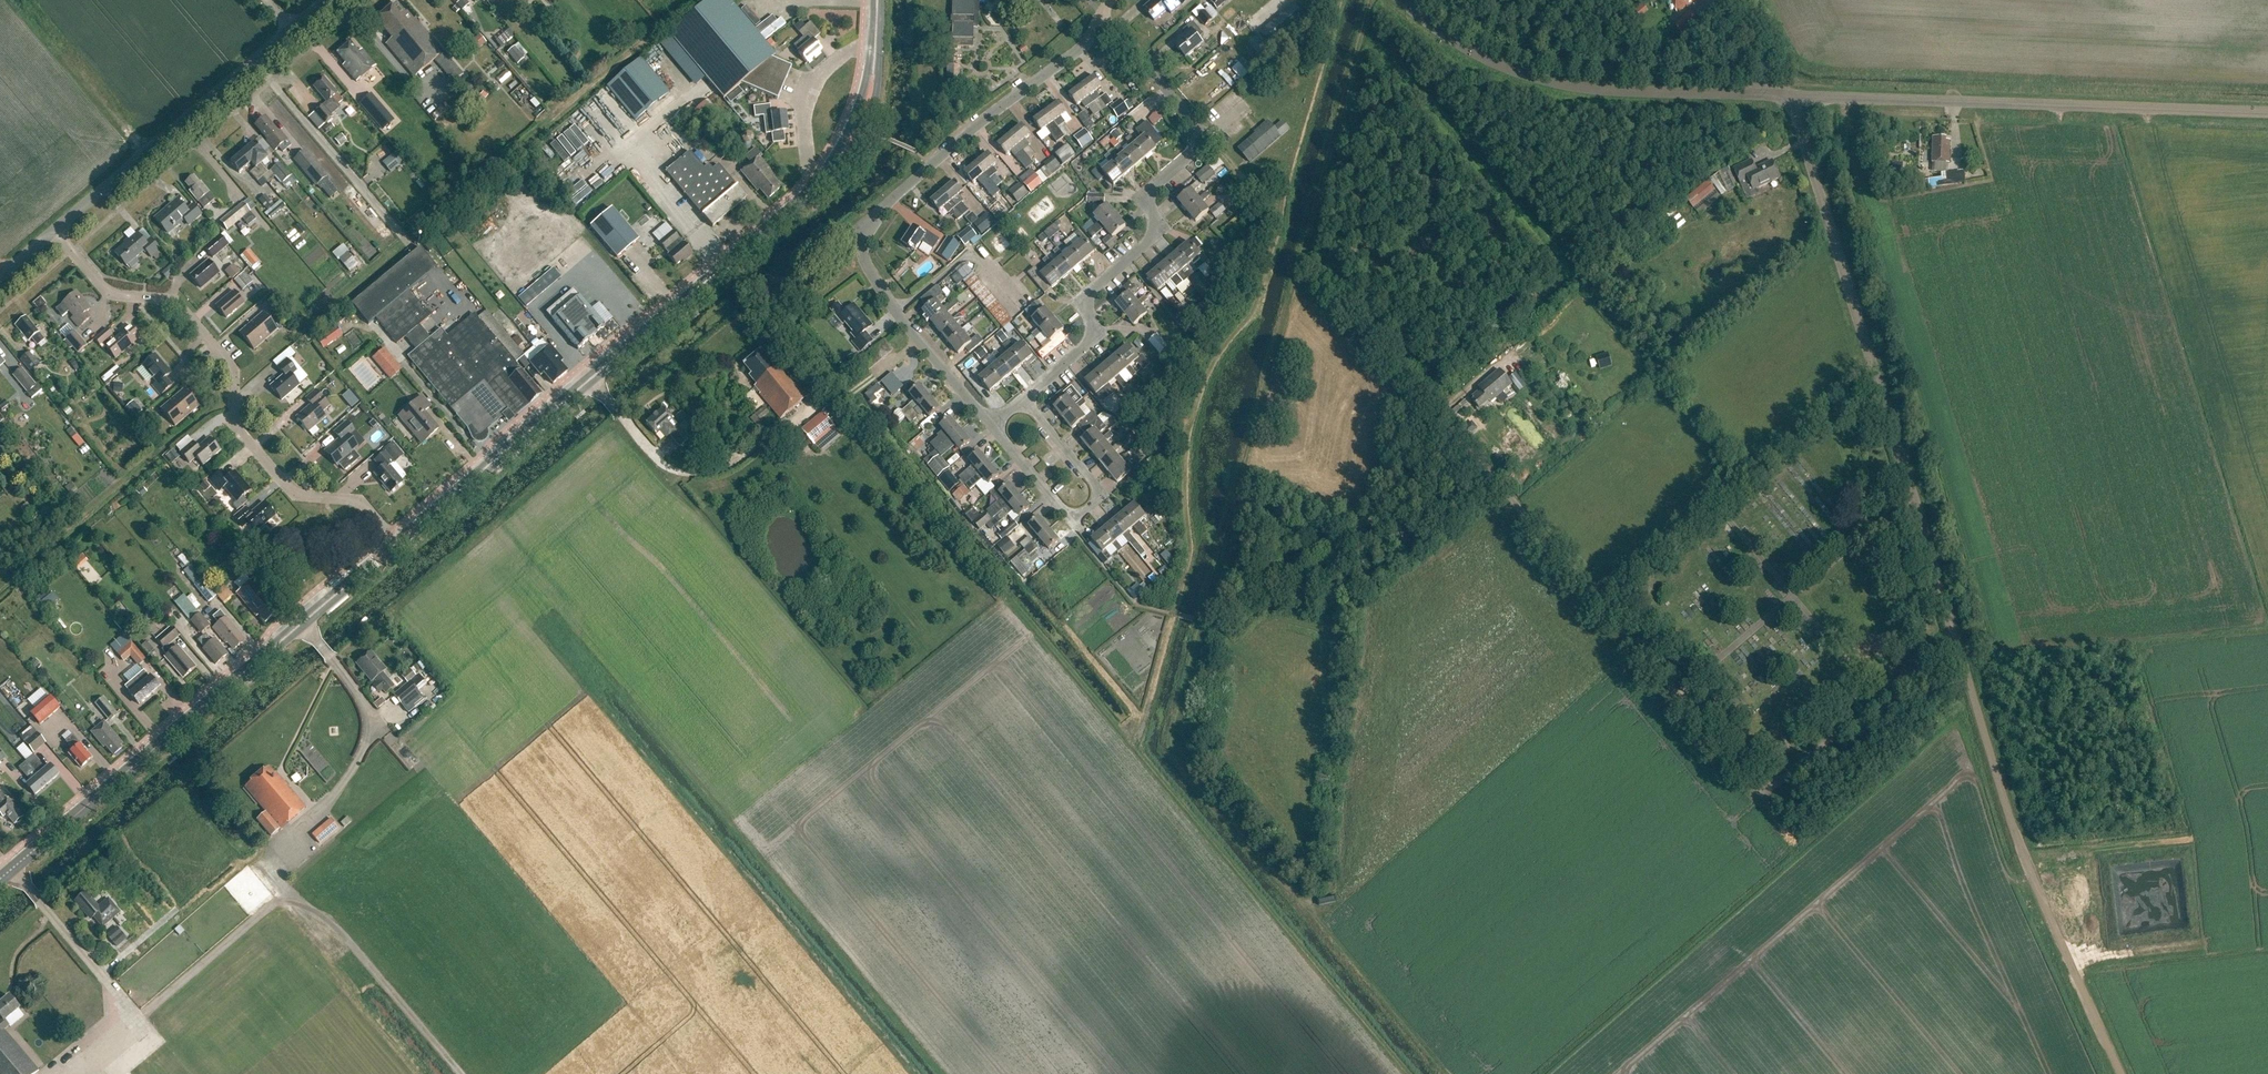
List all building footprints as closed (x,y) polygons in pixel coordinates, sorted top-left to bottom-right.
[(455,4),(461,11),(468,5),(464,0),(460,0),(455,4)] [(741,84),(777,100),(791,67),(771,59),(775,56),(728,0),(709,0),(668,34),(705,77),(723,99),(741,84)] [(973,47),(973,39),(973,27),(978,27),(978,1),(988,1),(988,0),(952,0),(952,2),(953,2),(953,16),(952,16),(952,24),(953,24),(953,38),(951,38),(951,46),(973,47)] [(1144,10),(1154,21),(1167,10),(1171,15),(1180,7),(1175,0),(1156,0),(1144,10)] [(1216,9),(1228,0),(1209,0),(1216,9)] [(1677,12),(1700,0),(1670,0),(1677,12)] [(414,78),(435,60),(454,83),(463,75),(415,19),(414,20),(407,12),(404,14),(395,4),(376,20),(392,39),(386,45),(414,78)] [(1198,18),(1205,27),(1213,21),(1205,12),(1198,18)] [(1680,32),(1696,20),(1690,13),(1674,25),(1680,32)] [(1187,35),(1175,45),(1186,58),(1202,44),(1198,39),(1203,34),(1193,22),(1183,31),(1187,35)] [(797,53),(807,64),(821,51),(812,41),(820,34),(810,23),(803,29),(807,34),(794,46),(799,52),(797,53)] [(510,29),(495,39),(500,46),(514,36),(510,29)] [(336,54),(345,64),(343,67),(357,83),(376,66),(362,50),(359,53),(350,43),(336,54)] [(506,53),(516,65),(524,58),(523,57),(527,54),(518,43),(506,53)] [(607,87),(635,121),(669,93),(640,58),(607,87)] [(1241,79),(1253,69),(1244,58),(1232,68),(1241,79)] [(495,79),(500,84),(510,76),(506,70),(495,79)] [(1069,77),(1060,80),(1063,90),(1072,87),(1069,77)] [(1093,102),(1100,112),(1102,111),(1106,116),(1110,113),(1095,93),(1102,88),(1094,77),(1082,86),(1089,97),(1093,102)] [(324,78),(314,87),(327,103),(332,99),(338,105),(343,101),(337,94),(324,78)] [(1093,102),(1089,97),(1082,86),(1069,95),(1077,106),(1081,103),(1086,109),(1088,107),(1094,116),(1100,112),(1093,102)] [(708,100),(690,114),(707,135),(725,120),(708,100)] [(1111,109),(1118,119),(1129,111),(1122,101),(1111,109)] [(377,102),(365,112),(381,131),(393,121),(377,102)] [(1059,102),(1046,112),(1065,137),(1071,133),(1065,124),(1065,123),(1061,117),(1067,113),(1059,102)] [(771,134),(773,143),(784,142),(783,132),(787,131),(785,113),(771,114),(770,105),(753,107),(754,117),(763,116),(765,134),(771,134)] [(332,118),(322,106),(315,113),(325,124),(332,118)] [(1046,128),(1057,143),(1065,137),(1046,112),(1033,121),(1041,132),(1046,128)] [(1078,116),(1089,132),(1095,128),(1084,112),(1078,116)] [(1120,125),(1126,133),(1137,124),(1130,116),(1120,125)] [(278,148),(282,152),(290,146),(286,141),(279,132),(277,133),(264,118),(256,126),(268,141),(266,142),(274,151),(278,148)] [(1142,138),(1136,144),(1134,145),(1146,158),(1156,149),(1155,148),(1163,141),(1147,122),(1136,131),(1142,138)] [(1238,149),(1250,163),(1289,130),(1282,122),(1274,129),(1268,122),(1258,130),(1255,133),(1256,134),(1238,149)] [(321,128),(326,134),(333,128),(328,123),(321,128)] [(549,144),(564,162),(589,141),(574,124),(549,144)] [(1010,135),(1030,160),(1036,155),(1030,147),(1031,146),(1026,140),(1031,135),(1022,125),(1010,135)] [(1122,137),(1116,130),(1111,134),(1116,141),(1122,137)] [(1075,139),(1082,149),(1093,141),(1086,131),(1075,139)] [(1018,156),(1025,165),(1030,160),(1010,135),(998,146),(1006,156),(1011,152),(1016,158),(1018,156)] [(1124,154),(1135,167),(1146,158),(1134,145),(1136,144),(1130,136),(1126,140),(1132,147),(1125,153),(1124,154)] [(1100,143),(1103,148),(1111,141),(1107,137),(1100,143)] [(1933,137),(1932,162),(1949,163),(1950,141),(1946,141),(1946,138),(1933,137)] [(1113,163),(1124,176),(1135,167),(1124,154),(1125,153),(1119,145),(1117,143),(1116,142),(1112,145),(1121,156),(1115,162),(1113,163)] [(255,168),(263,177),(268,172),(261,164),(263,162),(259,157),(263,153),(254,143),(242,153),(251,163),(255,168)] [(1074,156),(1066,145),(1055,154),(1063,165),(1074,156)] [(759,190),(767,199),(781,188),(773,178),(775,176),(760,158),(762,156),(755,149),(745,158),(750,164),(741,172),(757,191),(759,190)] [(326,177),(304,152),(295,160),(317,186),(326,177)] [(242,153),(230,163),(239,173),(251,163),(242,153)] [(976,164),(997,188),(1002,183),(991,169),(997,164),(988,153),(976,164)] [(1102,172),(1114,185),(1124,176),(1113,163),(1115,162),(1108,154),(1105,157),(1111,165),(1102,172)] [(380,164),(386,171),(397,162),(391,155),(380,164)] [(712,170),(709,165),(701,172),(686,155),(665,172),(702,216),(712,228),(747,199),(737,187),(736,187),(718,165),(712,170)] [(1039,169),(1048,179),(1061,168),(1053,158),(1039,169)] [(1748,179),(1753,191),(1779,178),(1771,161),(1755,169),(1751,161),(1733,169),(1740,183),(1748,179)] [(279,163),(270,171),(274,176),(282,184),(283,184),(291,177),(279,163)] [(972,193),(980,204),(987,199),(986,197),(991,193),(997,188),(976,164),(964,174),(973,184),(979,179),(984,185),(979,189),(978,188),(972,193)] [(1891,172),(1899,172),(1900,164),(1892,164),(1891,172)] [(582,179),(592,191),(609,177),(600,165),(582,179)] [(1195,176),(1203,185),(1215,174),(1208,165),(1195,176)] [(1720,170),(1723,174),(1731,170),(1729,166),(1720,170)] [(263,177),(255,168),(250,173),(258,181),(263,177)] [(1101,181),(1106,176),(1099,168),(1093,172),(1101,181)] [(1941,172),(1942,177),(1918,180),(1919,188),(1959,184),(1958,182),(1965,181),(1964,170),(1941,172)] [(268,172),(263,177),(267,182),(274,176),(270,171),(268,172)] [(1219,184),(1226,188),(1231,181),(1225,176),(1219,184)] [(199,202),(204,209),(215,200),(203,186),(202,187),(194,177),(186,184),(191,190),(190,192),(198,202),(199,202)] [(263,177),(258,181),(262,186),(267,182),(263,177)] [(943,192),(964,217),(970,212),(963,204),(965,202),(959,196),(964,192),(955,181),(943,192)] [(1687,200),(1695,208),(1716,190),(1708,181),(1687,200)] [(1178,201),(1187,211),(1200,200),(1199,199),(1193,192),(1201,186),(1197,182),(1189,189),(1191,190),(1178,201)] [(1028,193),(1019,183),(1009,191),(1018,202),(1028,193)] [(954,217),(959,222),(964,217),(943,192),(931,202),(939,212),(944,208),(953,219),(954,217)] [(1187,211),(1196,222),(1209,211),(1202,203),(1210,196),(1206,192),(1199,199),(1200,200),(1187,211)] [(259,200),(267,210),(273,204),(265,195),(259,200)] [(1086,203),(1104,204),(1104,196),(1087,195),(1086,203)] [(193,205),(186,211),(177,200),(155,219),(168,234),(184,220),(189,225),(201,214),(193,205)] [(263,214),(265,216),(269,220),(280,210),(284,214),(288,211),(280,203),(281,202),(279,200),(273,204),(267,210),(263,214)] [(220,222),(227,231),(250,212),(243,203),(220,222)] [(1087,233),(1092,239),(1104,229),(1103,227),(1116,216),(1107,205),(1094,216),(1101,225),(1100,225),(1099,223),(1087,233)] [(1212,213),(1216,218),(1226,210),(1222,206),(1212,213)] [(590,227),(617,258),(638,240),(611,209),(590,227)] [(973,222),(980,231),(994,219),(987,211),(973,222)] [(1103,227),(1104,229),(1110,235),(1102,242),(1106,245),(1114,239),(1113,237),(1125,227),(1116,216),(1103,227)] [(294,228),(300,235),(305,231),(299,224),(294,228)] [(1054,224),(1044,233),(1050,240),(1061,231),(1054,224)] [(902,244),(915,252),(922,242),(933,250),(940,240),(926,231),(924,234),(913,227),(902,244)] [(957,237),(964,247),(970,242),(973,246),(980,240),(969,227),(957,237)] [(673,231),(659,243),(669,254),(667,255),(676,265),(682,260),(683,262),(692,254),(682,242),(673,231)] [(1072,248),(1084,262),(1094,253),(1084,240),(1085,239),(1078,231),(1074,234),(1081,242),(1074,247),(1072,248)] [(115,253),(126,265),(144,250),(151,258),(160,250),(151,239),(145,243),(137,234),(115,253)] [(1044,234),(1039,239),(1043,244),(1048,239),(1044,234)] [(219,235),(203,248),(213,259),(228,245),(219,235)] [(936,255),(947,262),(959,245),(947,237),(936,255)] [(1114,239),(1106,245),(1110,250),(1118,243),(1114,239)] [(311,240),(297,252),(332,293),(338,287),(336,284),(342,279),(325,259),(328,257),(325,253),(323,254),(311,240)] [(1062,257),(1073,271),(1084,262),(1072,248),(1074,247),(1068,240),(1064,243),(1070,250),(1063,256),(1062,257)] [(1190,242),(1179,251),(1190,265),(1192,263),(1198,258),(1205,265),(1209,262),(1202,254),(1201,255),(1190,242)] [(476,440),(479,441),(481,441),(484,440),(486,437),(486,435),(486,432),(485,430),(507,411),(512,416),(529,402),(530,403),(540,395),(534,387),(535,386),(521,370),(518,366),(516,363),(525,356),(524,355),(524,356),(486,311),(478,318),(475,316),(448,338),(441,329),(430,338),(420,325),(430,316),(409,291),(436,268),(420,248),(351,305),(368,325),(375,319),(397,344),(404,338),(415,351),(407,357),(471,434),(474,439),(476,440)] [(1051,266),(1063,280),(1073,271),(1062,257),(1063,256),(1057,249),(1053,252),(1059,259),(1053,265),(1051,266)] [(257,262),(247,250),(239,256),(250,268),(257,262)] [(1190,265),(1179,251),(1168,260),(1180,273),(1181,272),(1188,267),(1194,274),(1198,271),(1192,263),(1190,265)] [(1028,273),(1045,294),(1051,288),(1052,289),(1063,280),(1051,266),(1053,265),(1047,257),(1043,261),(1049,268),(1041,275),(1035,267),(1028,273)] [(1168,260),(1158,269),(1169,282),(1171,281),(1177,276),(1184,283),(1187,280),(1181,272),(1180,273),(1168,260)] [(191,276),(201,289),(219,274),(208,261),(191,276)] [(162,272),(166,277),(175,268),(170,264),(162,272)] [(1232,272),(1225,264),(1217,270),(1225,279),(1232,272)] [(224,272),(230,280),(239,273),(232,265),(224,272)] [(966,266),(957,274),(962,281),(972,273),(966,266)] [(553,269),(546,275),(553,284),(560,278),(553,269)] [(1167,284),(1173,292),(1177,289),(1171,281),(1169,282),(1158,269),(1147,278),(1158,292),(1167,284)] [(233,281),(242,291),(252,283),(243,272),(233,281)] [(948,276),(954,283),(959,278),(954,272),(948,276)] [(973,273),(963,281),(967,286),(977,278),(973,273)] [(1216,278),(1212,274),(1207,277),(1211,282),(1211,283),(1215,287),(1220,283),(1216,278)] [(546,275),(539,281),(547,289),(553,284),(546,275)] [(977,278),(967,286),(971,290),(981,282),(977,278)] [(539,281),(533,286),(540,295),(547,289),(539,281)] [(981,282),(971,290),(975,295),(985,287),(981,282)] [(1116,304),(1125,315),(1138,304),(1137,302),(1131,296),(1139,289),(1136,285),(1134,287),(1130,282),(1115,295),(1120,301),(1116,304)] [(533,286),(526,292),(533,301),(540,295),(533,286)] [(922,312),(932,323),(945,311),(944,310),(938,303),(945,297),(937,286),(920,300),(927,308),(922,312)] [(985,287),(975,295),(979,300),(989,292),(985,287)] [(1166,287),(1161,291),(1168,300),(1173,296),(1166,287)] [(578,350),(605,327),(574,290),(546,313),(578,350)] [(1207,296),(1212,301),(1219,295),(1214,290),(1207,296)] [(244,303),(234,291),(216,306),(226,319),(244,303)] [(1173,294),(1183,307),(1188,303),(1178,291),(1173,294)] [(526,292),(519,298),(526,307),(533,301),(526,292)] [(989,292),(979,300),(983,305),(993,297),(989,292)] [(71,319),(79,328),(90,319),(85,314),(90,309),(76,293),(63,303),(74,317),(71,319)] [(1125,315),(1134,326),(1147,315),(1140,306),(1148,300),(1145,296),(1137,302),(1138,304),(1125,315)] [(993,297),(983,305),(987,309),(997,301),(993,297)] [(273,308),(277,305),(272,298),(268,301),(273,308)] [(39,299),(34,304),(38,309),(41,306),(44,307),(44,302),(41,302),(39,299)] [(932,323),(940,333),(954,322),(952,320),(947,314),(954,307),(958,304),(955,300),(951,303),(944,310),(945,311),(932,323)] [(997,301),(987,309),(991,314),(1001,306),(997,301)] [(1037,301),(1030,306),(1038,315),(1044,310),(1037,301)] [(1209,309),(1202,302),(1196,307),(1202,314),(1209,309)] [(852,342),(861,352),(873,341),(865,332),(873,326),(854,304),(845,312),(839,304),(831,310),(843,325),(845,323),(853,332),(851,334),(856,339),(852,342)] [(1001,306),(991,314),(995,319),(1005,311),(1001,306)] [(1035,339),(1042,332),(1041,331),(1054,319),(1045,309),(1044,310),(1038,315),(1032,320),(1039,328),(1032,335),(1035,339)] [(1005,311),(995,319),(999,324),(1009,316),(1005,311)] [(239,333),(254,350),(277,330),(263,313),(239,333)] [(940,333),(949,344),(963,332),(961,331),(956,324),(963,318),(960,314),(952,320),(954,322),(940,333)] [(1009,316),(999,324),(1003,328),(1010,323),(1011,322),(1013,320),(1009,316)] [(39,333),(26,317),(15,326),(29,342),(32,339),(38,345),(44,340),(39,333)] [(1040,345),(1044,349),(1050,344),(1052,342),(1051,341),(1063,330),(1054,319),(1041,331),(1042,332),(1048,339),(1040,345)] [(949,344),(958,354),(965,349),(969,353),(983,342),(978,335),(970,341),(965,335),(972,328),(969,324),(961,331),(963,332),(949,344)] [(102,344),(115,359),(130,346),(132,348),(136,345),(134,343),(141,338),(130,326),(115,339),(107,329),(95,340),(100,346),(102,344)] [(323,347),(343,335),(340,330),(320,342),(323,347)] [(1001,331),(995,336),(1002,344),(1008,339),(1001,331)] [(64,340),(76,355),(86,347),(73,332),(64,340)] [(1169,346),(1157,333),(1148,340),(1160,354),(1169,346)] [(522,343),(517,335),(511,340),(517,347),(522,343)] [(542,340),(533,348),(539,355),(537,357),(540,362),(542,360),(549,368),(551,367),(560,378),(567,372),(559,363),(562,361),(550,346),(548,348),(542,340)] [(885,340),(880,344),(888,354),(893,350),(885,340)] [(1050,344),(1044,349),(1048,354),(1056,348),(1052,342),(1050,344)] [(1011,352),(1022,365),(1033,356),(1021,343),(1013,350),(1007,343),(1003,346),(1009,353),(1011,352)] [(880,344),(875,348),(883,358),(888,354),(880,344)] [(990,345),(984,350),(982,348),(974,354),(980,361),(990,352),(992,354),(995,351),(990,345)] [(1128,346),(1117,355),(1128,368),(1130,367),(1136,361),(1143,369),(1147,365),(1140,358),(1139,359),(1128,346)] [(384,347),(371,358),(390,379),(403,368),(384,347)] [(17,355),(32,372),(40,364),(26,348),(17,355)] [(289,348),(282,354),(287,359),(288,360),(295,354),(289,348)] [(525,356),(524,356),(530,363),(541,376),(543,373),(553,384),(560,378),(551,367),(549,368),(542,360),(540,362),(537,357),(539,355),(533,348),(524,355),(525,356)] [(875,348),(870,352),(878,362),(883,358),(875,348)] [(760,395),(781,420),(817,390),(792,361),(785,367),(777,358),(771,362),(762,351),(745,365),(752,374),(750,376),(757,385),(755,387),(761,394),(760,395)] [(1000,361),(1011,374),(1022,365),(1011,352),(1009,353),(1002,359),(996,351),(992,355),(999,362),(1000,361)] [(870,352),(865,356),(873,366),(878,362),(870,352)] [(1609,354),(1597,357),(1601,370),(1613,367),(1609,354)] [(171,373),(155,355),(143,366),(157,382),(153,386),(160,395),(171,386),(165,378),(171,373)] [(1117,355),(1106,364),(1118,377),(1119,376),(1126,370),(1132,378),(1136,374),(1130,367),(1128,368),(1117,355)] [(852,356),(845,361),(850,369),(857,363),(852,356)] [(865,356),(861,360),(869,370),(873,366),(865,356)] [(292,376),(297,371),(288,360),(287,359),(277,367),(284,375),(270,387),(282,401),(300,385),(292,376)] [(990,370),(1001,383),(1011,374),(1000,361),(999,362),(992,368),(986,360),(982,364),(988,371),(990,370)] [(73,361),(70,363),(75,370),(79,368),(73,361)] [(1118,377),(1106,364),(1096,373),(1107,386),(1109,385),(1115,379),(1124,390),(1128,386),(1119,376),(1118,377)] [(117,366),(112,371),(116,375),(121,371),(117,366)] [(14,376),(28,392),(36,386),(21,369),(14,376)] [(979,379),(990,392),(1001,383),(990,370),(988,371),(982,377),(975,369),(971,372),(978,380),(979,379)] [(1485,382),(1487,385),(1473,397),(1475,399),(1472,401),(1479,409),(1489,401),(1490,403),(1512,384),(1499,370),(1485,382)] [(1528,384),(1535,377),(1529,370),(1522,377),(1528,384)] [(892,373),(882,382),(893,396),(904,387),(892,373)] [(1107,386),(1096,373),(1085,382),(1096,395),(1105,388),(1111,395),(1115,392),(1109,385),(1107,386)] [(1509,378),(1520,392),(1527,386),(1516,373),(1509,378)] [(106,375),(101,379),(105,384),(111,380),(106,375)] [(901,413),(905,418),(930,397),(919,385),(909,394),(915,401),(901,413)] [(1139,391),(1147,401),(1153,396),(1145,386),(1139,391)] [(161,410),(175,427),(199,406),(184,389),(161,410)] [(1054,408),(1063,419),(1076,407),(1075,406),(1069,399),(1077,393),(1074,389),(1066,396),(1067,397),(1066,398),(1055,407),(1054,408)] [(296,418),(308,432),(325,417),(322,413),(329,406),(316,390),(306,399),(312,405),(296,418)] [(1063,395),(1061,392),(1050,401),(1055,407),(1066,398),(1063,395)] [(353,397),(346,403),(350,409),(358,403),(353,397)] [(399,417),(422,444),(437,431),(423,414),(430,407),(422,397),(399,417)] [(905,418),(910,424),(924,412),(930,418),(940,410),(930,397),(905,418)] [(1113,401),(1121,410),(1127,406),(1119,397),(1113,401)] [(135,400),(125,408),(134,418),(144,410),(135,400)] [(1077,425),(1082,431),(1098,418),(1093,411),(1085,418),(1078,410),(1086,404),(1082,400),(1075,406),(1076,407),(1063,419),(1072,430),(1077,425)] [(1131,405),(1136,411),(1143,406),(1138,400),(1131,405)] [(668,411),(674,417),(681,410),(675,404),(668,411)] [(70,406),(64,411),(68,416),(74,412),(70,406)] [(760,420),(768,413),(763,407),(750,419),(758,428),(764,424),(760,420)] [(665,438),(666,439),(675,431),(675,430),(668,423),(673,420),(663,408),(645,423),(655,434),(659,431),(666,438),(665,438)] [(703,416),(697,410),(693,414),(699,420),(703,416)] [(802,429),(815,445),(835,428),(822,412),(802,429)] [(690,418),(679,428),(690,440),(700,431),(690,418)] [(936,450),(950,439),(960,430),(950,418),(940,427),(945,433),(931,444),(936,450)] [(1081,441),(1090,451),(1104,440),(1102,439),(1099,434),(1104,429),(1103,427),(1105,426),(1098,418),(1082,431),(1086,436),(1081,441)] [(340,439),(325,452),(337,466),(339,464),(344,471),(351,465),(345,458),(358,448),(364,443),(355,433),(346,422),(335,433),(340,439)] [(67,432),(79,446),(84,443),(72,429),(67,432)] [(970,442),(960,430),(950,439),(936,450),(941,456),(955,445),(960,451),(970,442)] [(317,441),(323,449),(338,438),(334,432),(329,436),(327,433),(317,441)] [(1090,451),(1099,462),(1113,451),(1111,449),(1106,443),(1113,436),(1110,432),(1102,439),(1104,440),(1090,451)] [(220,451),(209,439),(198,448),(193,442),(180,453),(189,463),(196,458),(203,466),(220,451)] [(383,451),(385,452),(375,461),(381,469),(374,474),(390,493),(403,482),(389,466),(394,463),(403,455),(393,443),(383,451)] [(916,450),(920,456),(929,448),(924,443),(916,450)] [(1099,462),(1108,472),(1121,461),(1120,460),(1115,453),(1122,447),(1119,443),(1111,449),(1113,451),(1099,462)] [(181,456),(175,448),(170,452),(176,460),(181,456)] [(1108,472),(1117,483),(1130,472),(1123,464),(1131,457),(1134,454),(1131,450),(1127,454),(1120,460),(1121,461),(1108,472)] [(959,478),(964,485),(989,464),(979,452),(968,460),(973,466),(959,478)] [(1160,462),(1154,455),(1136,470),(1141,476),(1154,465),(1155,466),(1160,462)] [(950,469),(940,456),(928,466),(938,478),(950,469)] [(964,485),(970,491),(984,479),(989,485),(999,476),(989,464),(964,485)] [(939,479),(948,491),(961,482),(951,469),(939,479)] [(233,506),(237,511),(247,502),(243,497),(250,490),(235,472),(227,478),(221,471),(210,480),(219,491),(224,487),(237,501),(233,504),(233,506)] [(990,512),(995,518),(1019,497),(1009,484),(998,493),(1003,499),(997,503),(998,505),(990,512)] [(953,495),(958,500),(968,492),(963,486),(953,495)] [(991,521),(996,526),(1014,511),(1019,517),(1029,509),(1019,497),(995,518),(991,521)] [(21,507),(25,512),(32,507),(28,502),(21,507)] [(264,503),(251,514),(245,508),(234,517),(243,527),(249,523),(257,532),(275,516),(264,503)] [(1047,524),(1056,516),(1044,503),(1033,512),(1038,517),(1040,515),(1047,524)] [(1147,532),(1139,522),(1146,517),(1134,504),(1124,513),(1135,526),(1133,527),(1139,535),(1141,537),(1147,532)] [(973,524),(974,523),(980,531),(991,521),(985,514),(981,517),(972,507),(965,513),(964,514),(973,524)] [(1151,520),(1156,525),(1166,517),(1162,512),(1157,516),(1156,515),(1151,520)] [(1124,513),(1113,522),(1124,535),(1123,536),(1129,544),(1133,540),(1129,536),(1131,534),(1129,531),(1133,527),(1135,526),(1124,513)] [(1028,526),(1038,538),(1049,529),(1038,517),(1028,526)] [(996,536),(1001,541),(1018,527),(1013,521),(996,536)] [(1114,544),(1112,545),(1118,553),(1122,549),(1116,542),(1123,536),(1124,535),(1113,522),(1102,530),(1114,544)] [(1049,529),(1038,538),(1049,550),(1059,541),(1049,529)] [(1101,553),(1108,561),(1112,558),(1106,551),(1112,545),(1114,544),(1102,530),(1092,539),(1102,552),(1101,553)] [(1029,537),(1020,544),(1025,550),(1033,542),(1029,537)] [(1008,538),(998,546),(1005,555),(1015,547),(1008,538)] [(1038,547),(1033,542),(1025,550),(1029,555),(1038,547)] [(1134,550),(1140,558),(1146,553),(1140,546),(1134,550)] [(235,555),(243,566),(250,561),(241,550),(235,555)] [(1029,555),(1025,550),(1011,562),(1022,576),(1027,572),(1029,571),(1022,562),(1030,556),(1029,555)] [(1166,551),(1161,556),(1169,565),(1174,561),(1166,551)] [(188,564),(181,555),(177,559),(181,565),(183,568),(188,564)] [(200,579),(189,566),(182,571),(193,585),(200,579)] [(1154,573),(1149,577),(1153,584),(1156,581),(1159,580),(1154,573)] [(256,617),(258,615),(265,623),(279,612),(269,601),(271,599),(254,578),(237,594),(256,617)] [(215,597),(201,580),(194,586),(207,603),(215,597)] [(232,597),(223,586),(214,594),(223,605),(232,597)] [(1133,591),(1129,594),(1134,600),(1137,597),(1133,591)] [(175,602),(203,633),(212,625),(201,613),(205,610),(198,601),(194,604),(185,594),(175,602)] [(151,621),(156,612),(150,608),(145,618),(151,621)] [(212,628),(226,644),(227,643),(233,650),(245,641),(225,617),(212,628)] [(165,657),(183,678),(196,667),(178,646),(171,652),(168,646),(179,636),(171,627),(156,640),(164,649),(162,650),(167,655),(165,657)] [(202,649),(215,665),(228,654),(215,639),(211,642),(205,635),(198,641),(204,648),(202,649)] [(1136,640),(1125,647),(1130,655),(1133,653),(1136,658),(1139,657),(1140,659),(1146,655),(1136,640)] [(147,641),(142,645),(148,653),(153,649),(147,641)] [(129,656),(137,665),(145,659),(131,642),(116,653),(123,662),(129,656)] [(357,663),(373,681),(377,678),(379,681),(377,683),(386,693),(394,686),(385,676),(384,677),(382,674),(385,671),(370,653),(357,663)] [(136,690),(145,700),(159,688),(150,678),(144,671),(125,687),(132,694),(136,690)] [(395,695),(404,704),(420,691),(412,681),(395,695)] [(40,687),(27,700),(35,708),(48,695),(40,687)] [(59,709),(49,697),(30,713),(40,725),(59,709)] [(373,702),(376,708),(386,703),(383,697),(373,702)] [(96,704),(110,721),(117,715),(103,698),(96,704)] [(120,746),(122,744),(104,722),(91,732),(104,747),(105,746),(114,756),(122,749),(120,746)] [(18,735),(32,752),(45,741),(31,725),(18,735)] [(69,754),(81,768),(92,758),(80,744),(80,745),(73,736),(66,742),(72,748),(70,750),(72,752),(69,754)] [(26,761),(47,785),(59,775),(50,765),(44,771),(32,757),(26,761)] [(26,785),(35,796),(47,785),(26,761),(21,766),(33,780),(26,785)] [(257,820),(271,837),(280,829),(280,830),(306,808),(284,781),(283,782),(279,777),(277,778),(268,767),(245,787),(265,813),(257,820)] [(0,791),(0,814),(3,818),(6,815),(14,825),(15,824),(18,824),(22,821),(21,819),(22,818),(18,812),(19,811),(8,799),(7,800),(0,791)] [(330,819),(311,835),(319,844),(338,828),(330,819)] [(92,913),(94,916),(93,917),(103,928),(120,913),(108,899),(98,907),(86,892),(74,902),(87,917),(92,913)] [(128,939),(117,926),(107,935),(118,948),(128,939)] [(39,1071),(4,1030),(9,1026),(5,1021),(19,1009),(9,996),(0,1004),(0,1016),(2,1018),(0,1020),(0,1073),(36,1073),(39,1071)]
